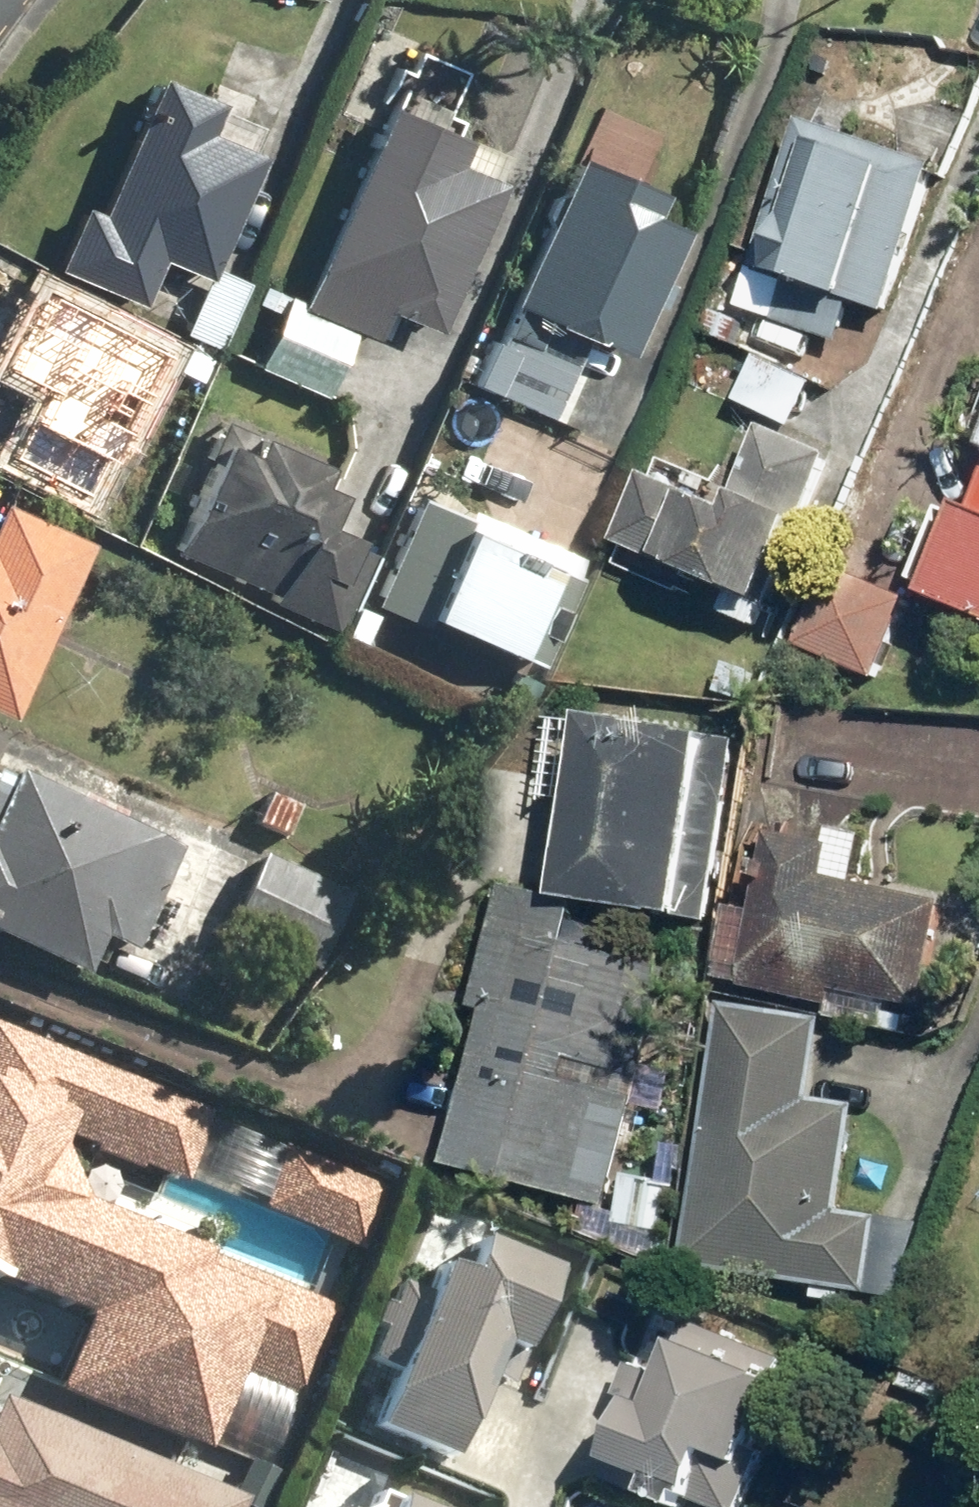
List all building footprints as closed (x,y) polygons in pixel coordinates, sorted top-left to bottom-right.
[(162,266),(196,279),(202,261),(215,266),(273,119),(147,71),(93,210),(78,204),(50,275),(144,312),(162,266)] [(389,315),(439,335),(499,188),(367,134),(298,301),(282,294),(252,369),(328,400),(354,336),(376,345),(389,315)] [(797,136),(743,310),(779,321),(789,290),(891,321),(935,178),(797,136)] [(569,155),(505,306),(545,322),(544,325),(588,343),(589,341),(626,357),(680,230),(647,216),(657,192),(569,155)] [(220,351),(251,285),(211,267),(182,334),(220,351)] [(33,282),(0,347),(0,378),(32,394),(0,457),(0,464),(88,508),(168,350),(33,282)] [(796,432),(820,387),(773,362),(750,407),(796,432)] [(344,617),(383,535),(332,510),(346,480),(229,425),(176,537),(344,617)] [(723,615),(757,630),(831,456),(762,426),(741,476),(686,453),(673,485),(647,474),(617,546),(731,595),(723,615)] [(937,591),(932,605),(978,623),(978,484),(963,524),(944,517),(918,584),(937,591)] [(535,664),(579,556),(417,492),(374,600),(535,664)] [(87,541),(0,504),(0,715),(9,719),(87,541)] [(881,685),(913,601),(839,573),(807,657),(881,685)] [(744,739),(586,721),(564,908),(721,927),(744,739)] [(0,779),(0,946),(81,982),(98,944),(132,959),(180,853),(11,778),(8,783),(0,779)] [(302,801),(261,784),(241,831),(282,848),(302,801)] [(779,841),(747,991),(836,1010),(839,996),(927,1014),(949,908),(833,884),(839,853),(779,841)] [(345,898),(259,860),(225,936),(311,975),(345,898)] [(455,1172),(609,1214),(674,978),(580,952),(588,922),(499,898),(468,1012),(484,1017),(459,1105),(473,1109),(455,1172)] [(722,1007),(682,1270),(871,1298),(882,1220),(842,1214),(858,1108),(815,1102),(827,1023),(722,1007)] [(73,1378),(222,1440),(253,1369),(301,1389),(343,1289),(86,1182),(70,1142),(79,1120),(204,1172),(232,1105),(3,1009),(0,1016),(0,1271),(100,1313),(73,1378)] [(387,1180),(292,1144),(267,1209),(361,1245),(387,1180)] [(385,1348),(408,1357),(387,1411),(470,1443),(510,1338),(537,1349),(569,1264),(460,1222),(438,1278),(415,1269),(385,1348)] [(788,1362),(666,1315),(601,1483),(662,1506),(693,1506),(694,1504),(702,1506),(746,1506),(766,1456),(754,1451),(788,1362)] [(243,1502),(0,1404),(0,1506),(241,1506),(243,1502)] [(371,1495),(366,1506),(400,1506),(371,1495)]
